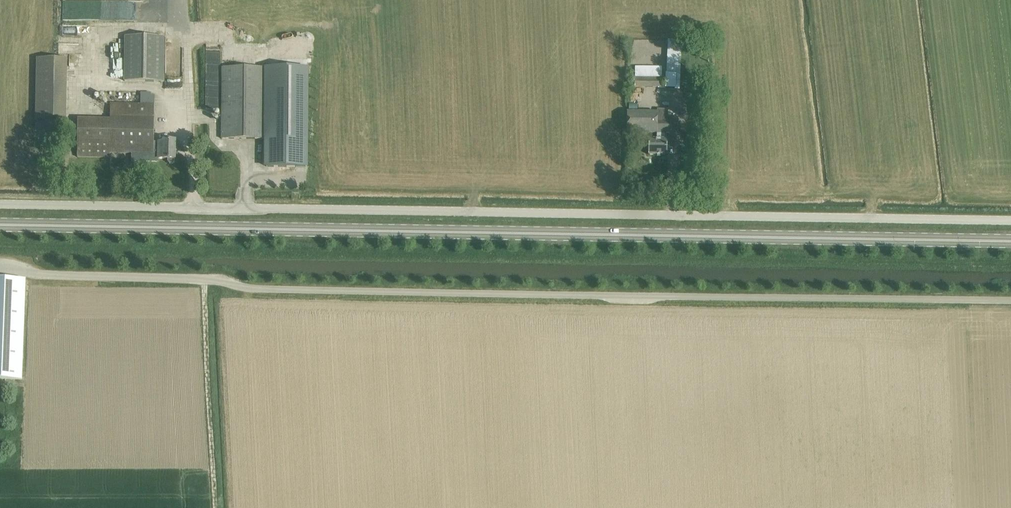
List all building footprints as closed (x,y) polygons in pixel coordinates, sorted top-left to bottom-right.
[(147,3),(64,2),(64,19),(147,20),(147,3)] [(298,25),(279,26),(280,35),(293,34),(293,32),(298,31),(298,25)] [(165,82),(165,37),(125,36),(125,81),(165,82)] [(68,58),(60,58),(37,58),(36,117),(67,118),(68,58)] [(662,77),(662,66),(636,66),(636,77),(662,77)] [(264,159),(264,167),(307,167),(308,67),(268,67),(265,67),(265,69),(265,139),(264,159)] [(222,128),(222,138),(265,139),(265,69),(222,68),(222,128)] [(667,77),(635,78),(635,87),(667,87),(667,77)] [(158,158),(168,159),(168,161),(170,163),(173,163),(175,161),(175,159),(176,141),(161,141),(161,143),(152,142),(152,105),(154,105),(154,95),(151,95),(151,92),(145,92),(145,93),(144,93),(144,105),(111,105),(111,120),(78,119),(78,157),(110,157),(110,153),(158,153),(158,158)] [(627,112),(627,123),(627,133),(657,133),(656,139),(649,139),(648,154),(667,155),(668,139),(667,139),(667,133),(678,133),(678,116),(668,116),(668,110),(657,110),(657,112),(627,112)] [(23,379),(24,339),(26,279),(0,278),(0,378),(23,379)]
